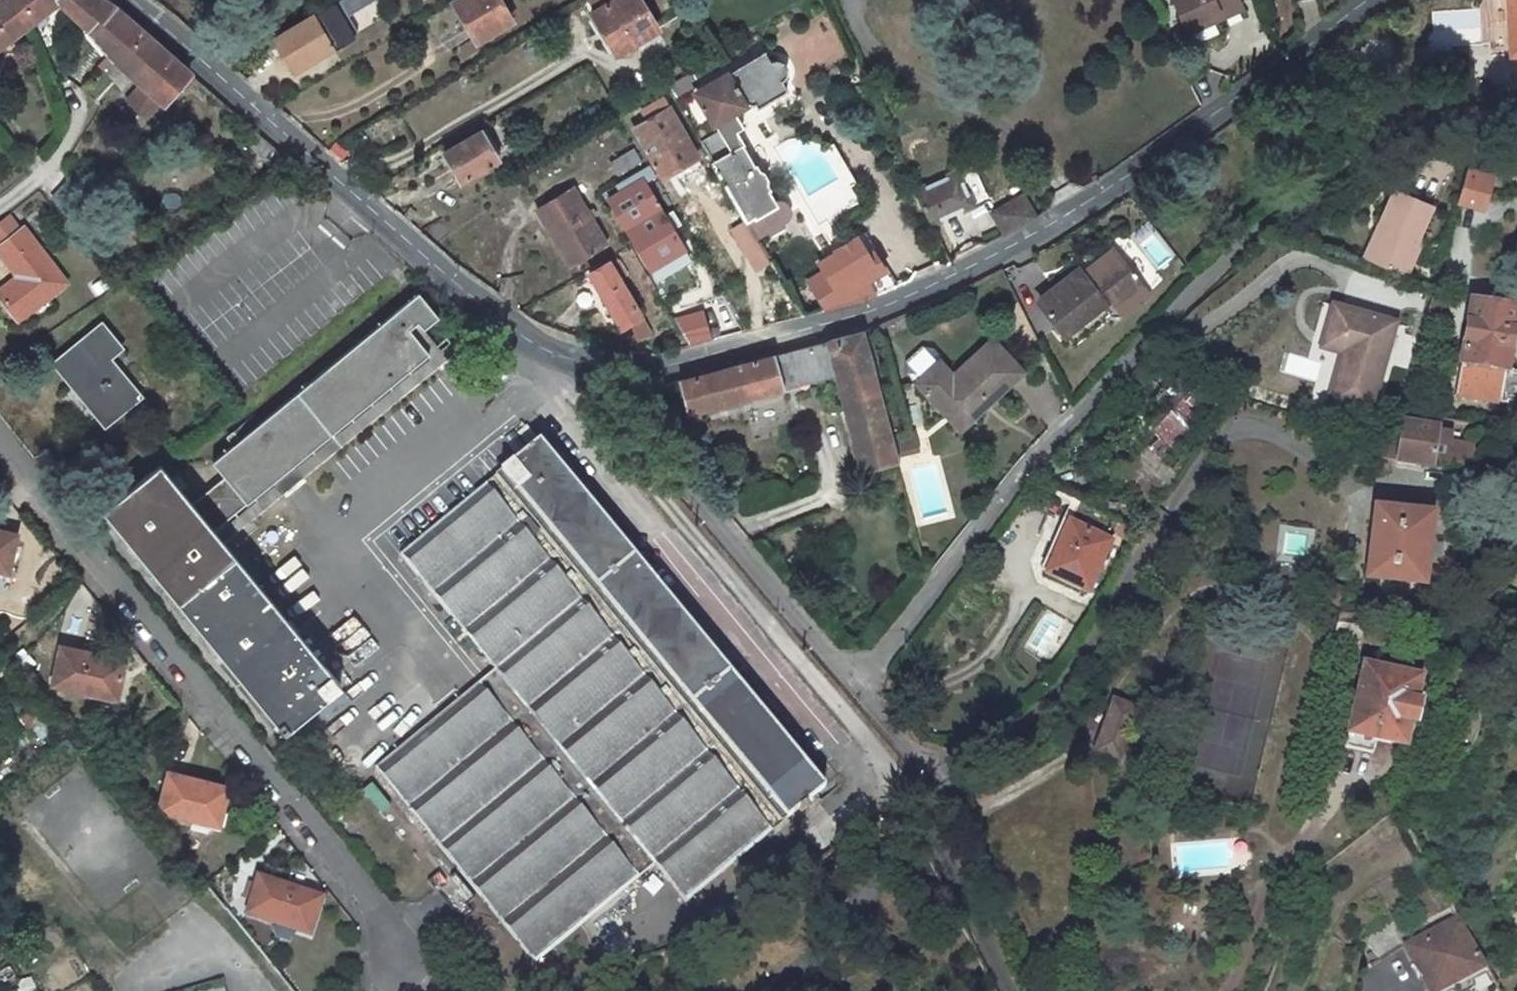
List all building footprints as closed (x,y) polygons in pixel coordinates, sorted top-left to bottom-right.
[(273,38),(294,70),(358,31),(338,0),(337,0),(273,38)] [(512,19),(500,0),(455,0),(453,2),(476,40),(512,19)] [(616,53),(658,28),(641,0),(607,0),(609,3),(593,13),(616,53)] [(1183,26),(1216,12),(1219,19),(1242,9),(1238,0),(1171,0),(1183,26)] [(1510,56),(1516,55),(1516,0),(1507,0),(1510,56)] [(1216,12),(1183,26),(1185,34),(1219,19),(1216,12)] [(639,45),(648,61),(666,51),(657,35),(639,45)] [(770,63),(769,63),(764,53),(704,86),(711,97),(699,105),(716,132),(702,142),(715,164),(742,149),(744,147),(735,132),(741,129),(731,111),(742,105),(741,103),(743,101),(745,106),(754,107),(757,110),(786,92),(780,82),(783,79),(785,75),(785,72),(784,68),(781,65),(778,63),(776,62),(770,62),(770,63)] [(674,95),(680,92),(697,82),(691,72),(668,85),(674,95)] [(678,182),(706,166),(664,97),(643,109),(648,119),(635,127),(653,157),(662,152),(678,182)] [(485,128),(442,152),(460,181),(497,159),(495,155),(499,153),(485,128)] [(715,164),(714,165),(747,221),(756,238),(787,220),(790,217),(791,214),(791,211),(790,207),(788,205),(785,203),(781,203),(776,204),(767,190),(769,190),(757,169),(755,170),(742,149),(715,164)] [(640,162),(634,150),(609,163),(616,176),(640,162)] [(931,223),(985,197),(969,160),(951,169),(954,175),(917,192),(931,223)] [(645,181),(656,175),(650,164),(639,171),(645,181)] [(1466,167),(1463,171),(1488,177),(1516,176),(1516,164),(1466,167)] [(652,231),(667,222),(639,171),(615,184),(620,193),(609,200),(627,230),(645,220),(652,231)] [(1455,203),(1454,203),(1479,209),(1488,177),(1463,171),(1455,203)] [(1367,257),(1404,274),(1421,241),(1416,238),(1433,204),(1396,188),(1378,221),(1384,224),(1367,257)] [(568,264),(604,242),(573,189),(544,206),(553,221),(545,226),(568,264)] [(1033,217),(1023,197),(994,213),(1005,233),(1033,217)] [(553,221),(544,206),(536,210),(545,226),(553,221)] [(7,213),(0,219),(0,244),(1,245),(20,230),(7,213)] [(734,228),(758,268),(770,261),(756,238),(747,221),(734,228)] [(1128,236),(1158,270),(1175,254),(1145,221),(1128,236)] [(66,280),(24,226),(20,230),(1,245),(0,246),(0,252),(18,275),(0,288),(0,297),(17,318),(66,280)] [(894,286),(871,252),(849,266),(829,278),(844,304),(864,299),(894,286)] [(1137,301),(1114,255),(1079,272),(1077,268),(1034,289),(1040,303),(1037,305),(1047,325),(1060,319),(1063,324),(1100,305),(1108,320),(1137,301)] [(589,274),(630,341),(649,331),(622,286),(627,284),(622,275),(625,273),(617,260),(608,265),(607,263),(589,274)] [(102,508),(282,732),(338,686),(222,543),(210,528),(426,352),(408,327),(418,320),(423,328),(437,316),(418,293),(211,461),(223,477),(190,503),(158,464),(135,482),(116,458),(101,470),(121,493),(102,508)] [(1515,311),(1472,301),(1456,386),(1455,390),(1508,401),(1509,397),(1516,399),(1516,379),(1513,376),(1504,374),(1515,311)] [(1345,340),(1329,406),(1371,416),(1386,363),(1381,362),(1391,322),(1332,308),(1326,335),(1345,340)] [(462,347),(437,316),(423,328),(418,320),(408,327),(426,352),(210,528),(222,543),(462,347)] [(745,331),(737,316),(715,323),(722,337),(745,331)] [(683,318),(676,322),(683,334),(690,330),(683,318)] [(122,346),(101,322),(54,362),(74,385),(79,382),(111,421),(141,396),(132,383),(128,385),(106,359),(122,346)] [(690,345),(708,340),(702,330),(683,334),(690,345)] [(860,468),(896,459),(890,438),(859,332),(854,335),(676,381),(686,414),(835,375),(860,468)] [(940,378),(922,400),(970,439),(990,416),(986,413),(993,405),(996,408),(1024,375),(990,346),(954,389),(940,378)] [(1176,453),(1218,412),(1198,391),(1156,433),(1168,446),(1156,458),(1149,450),(1120,479),(1145,504),(1178,473),(1168,462),(1176,453)] [(1403,423),(1396,462),(1433,468),(1435,458),(1446,459),(1449,440),(1450,430),(1403,423)] [(504,440),(518,454),(535,438),(521,424),(504,440)] [(896,459),(917,453),(911,433),(890,438),(896,459)] [(1475,468),(1478,444),(1449,440),(1446,463),(1475,468)] [(821,792),(539,443),(399,557),(493,673),(370,772),(528,964),(649,867),(680,905),(821,792)] [(1067,525),(1109,543),(1115,528),(1075,509),(1067,525)] [(1428,519),(1378,512),(1370,576),(1420,582),(1423,558),(1425,546),(1428,519)] [(1087,592),(1109,543),(1067,525),(1045,575),(1087,592)] [(0,534),(0,574),(4,574),(13,537),(0,534)] [(1432,546),(1425,546),(1423,558),(1430,559),(1432,546)] [(1044,609),(1025,643),(1048,655),(1067,621),(1044,609)] [(119,662),(58,647),(48,685),(109,700),(119,662)] [(1421,680),(1363,668),(1344,748),(1373,755),(1375,742),(1405,748),(1410,724),(1415,725),(1419,705),(1415,704),(1421,680)] [(1134,709),(1109,702),(1096,754),(1121,760),(1134,709)] [(225,790),(165,773),(155,809),(213,826),(217,812),(219,813),(225,790)] [(321,897),(259,878),(247,916),(309,935),(321,897)] [(1410,947),(1418,964),(1412,967),(1420,983),(1426,980),(1431,990),(1475,990),(1478,990),(1473,980),(1486,973),(1484,969),(1456,915),(1449,918),(1453,925),(1410,947)] [(1364,934),(1376,957),(1400,943),(1389,921),(1364,934)] [(30,976),(12,982),(15,990),(35,990),(30,976)]
